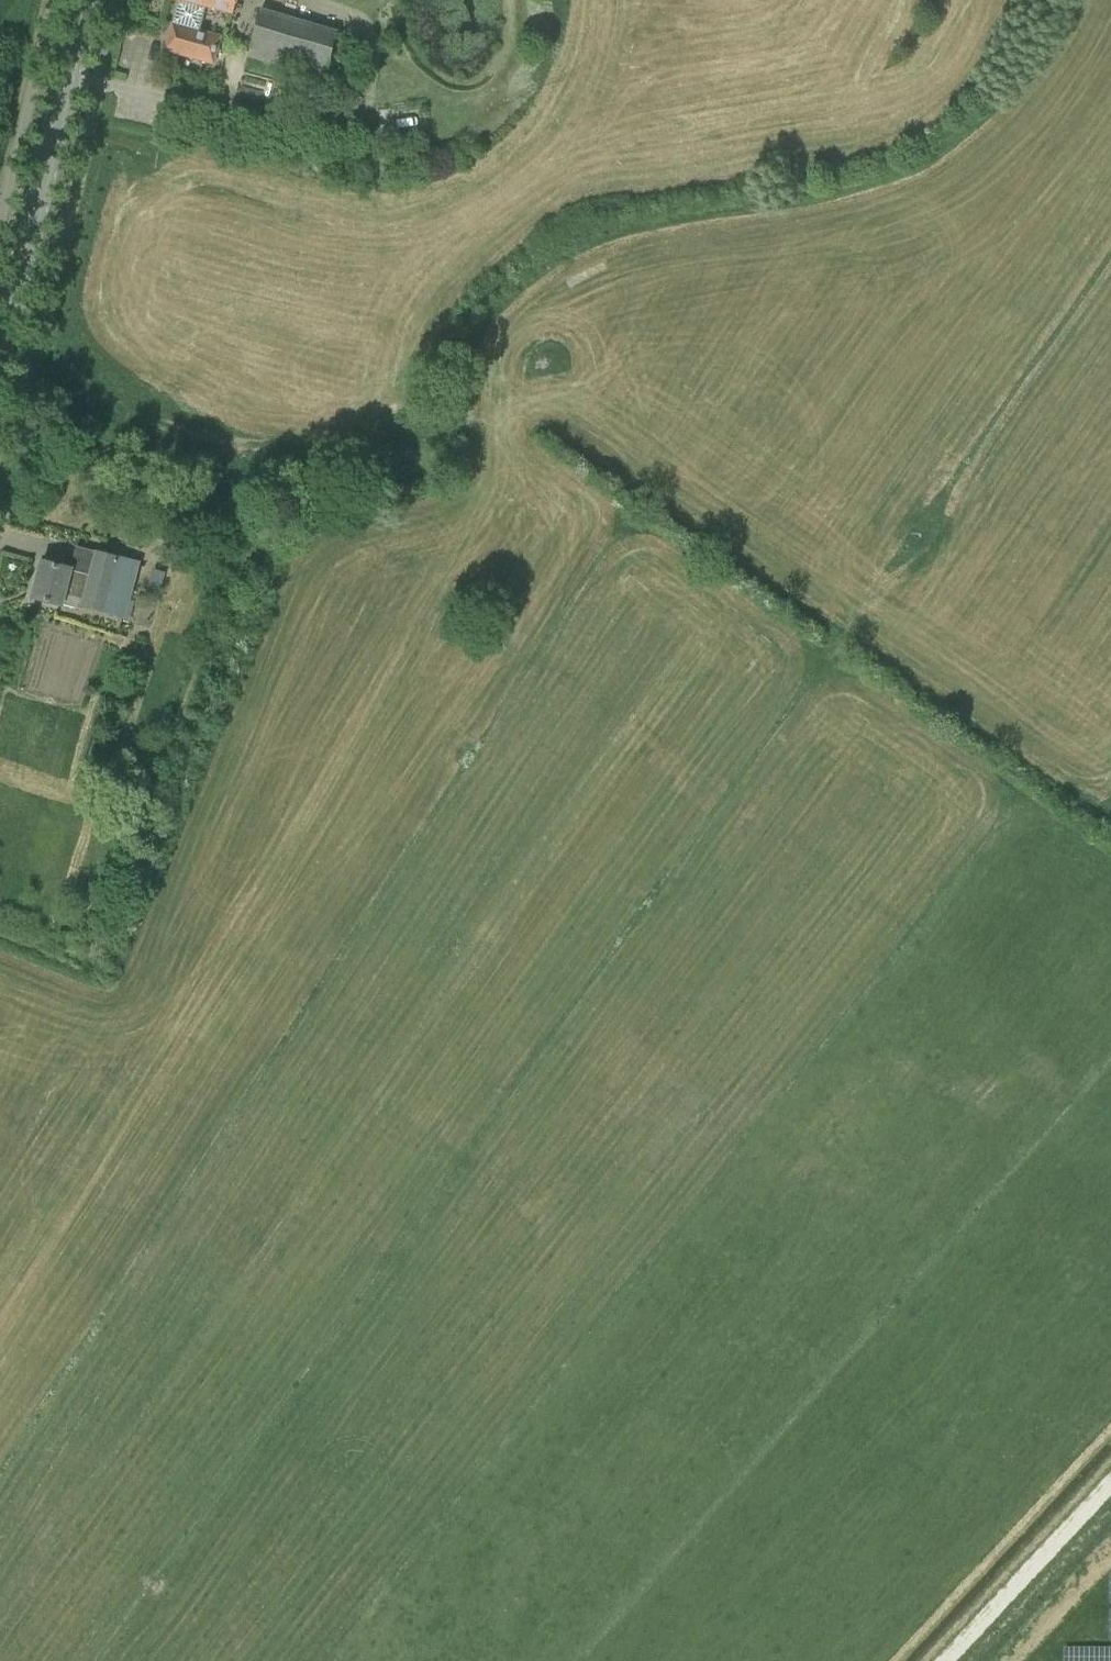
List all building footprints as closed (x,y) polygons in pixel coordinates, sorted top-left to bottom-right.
[(232,13),(236,0),(184,0),(232,13)] [(246,56),(324,78),(336,33),(337,31),(260,8),(246,56)] [(164,50),(212,63),(220,36),(172,24),(164,50)] [(41,560),(31,597),(61,604),(80,609),(80,608),(125,619),(140,562),(94,549),(93,552),(77,548),(72,568),(41,560)]
